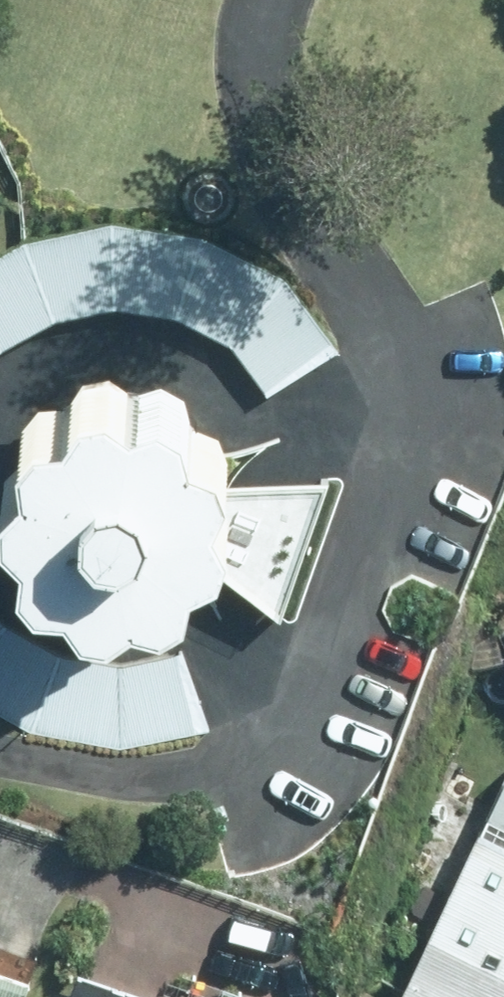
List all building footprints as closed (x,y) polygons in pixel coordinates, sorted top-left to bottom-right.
[(111,219),(26,237),(53,317),(114,305),(111,219)] [(203,233),(111,219),(114,305),(174,314),(203,233)] [(284,273),(203,233),(174,314),(230,343),(284,273)] [(0,252),(0,347),(53,317),(26,237),(0,252)] [(340,349),(284,273),(230,343),(266,394),(340,349)] [(102,364),(75,369),(60,393),(31,395),(13,416),(17,446),(0,463),(0,498),(17,515),(14,544),(32,566),(61,568),(77,590),(106,595),(128,579),(158,586),(182,573),(188,546),(277,616),(326,475),(211,479),(223,452),(213,427),(187,416),(179,387),(155,372),(127,382),(102,364)] [(4,622),(0,628),(0,714),(32,731),(59,651),(4,622)] [(182,648),(118,663),(122,746),(212,729),(182,648)] [(118,663),(59,651),(32,731),(122,746),(118,663)] [(437,905),(503,937),(503,769),(437,905)] [(437,905),(397,989),(414,996),(503,996),(503,937),(437,905)] [(25,978),(0,969),(0,996),(19,996),(25,978)] [(70,969),(61,996),(155,996),(70,969)] [(393,996),(414,996),(397,989),(393,996)]
